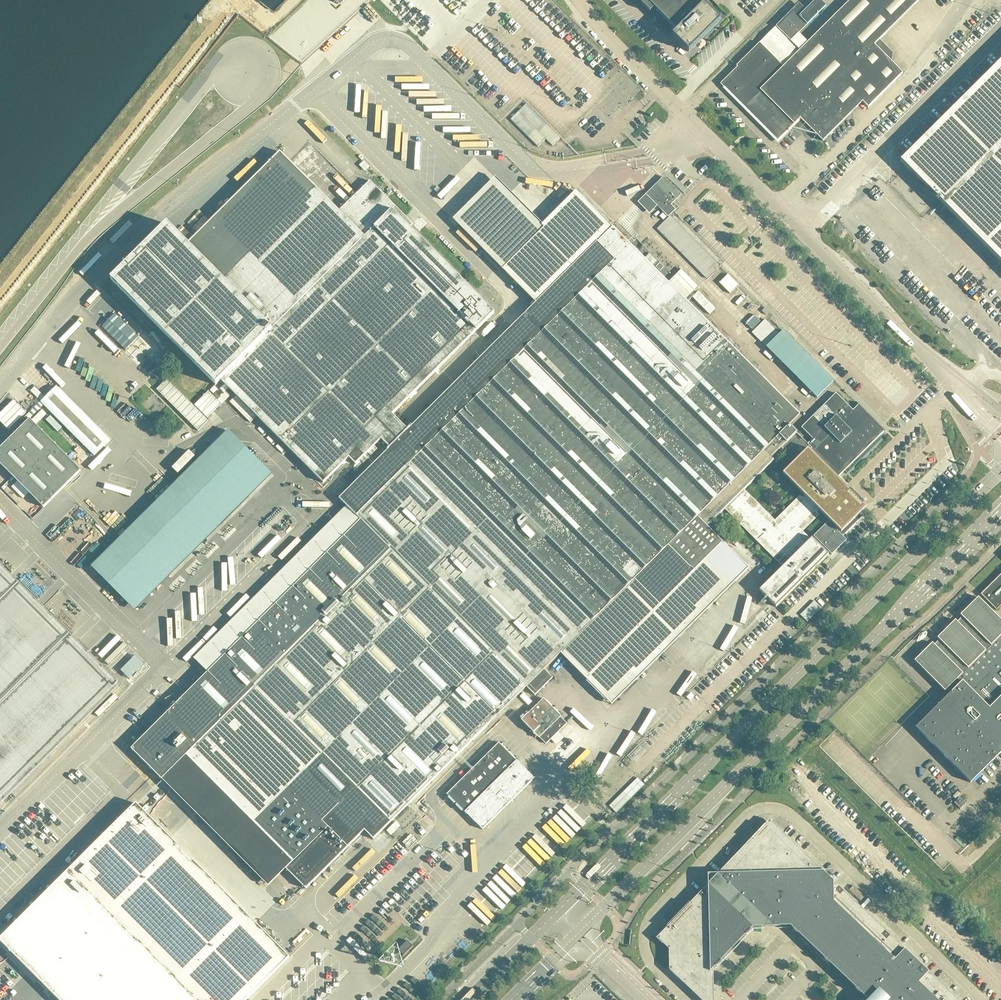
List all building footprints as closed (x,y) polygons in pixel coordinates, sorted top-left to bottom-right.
[(707,0),(644,0),(641,3),(650,12),(650,11),(654,7),(677,30),(704,3),(707,0)] [(704,3),(677,30),(677,31),(673,35),(691,53),(722,21),(704,3)] [(376,21),(384,14),(380,10),(372,17),(376,21)] [(872,69),(878,63),(873,58),(868,64),(872,69)] [(900,160),(1000,262),(1000,60),(900,160)] [(511,119),(531,139),(547,124),(526,104),(511,119)] [(359,192),(339,211),(280,151),(187,244),(167,223),(111,279),(216,385),(218,382),(221,380),(323,482),(333,472),(335,471),(357,449),(364,455),(381,438),(389,447),(387,449),(387,450),(339,498),(339,499),(360,520),(207,672),(131,748),(160,778),(186,753),(254,821),(285,852),(288,855),(294,861),(292,862),(286,868),(306,888),(312,882),(364,830),(373,839),(382,830),(392,820),(431,781),(478,734),(493,720),(526,686),(535,695),(553,678),(544,669),(560,653),(635,579),(659,604),(705,559),(723,542),(719,538),(716,535),(707,526),(710,523),(713,520),(725,508),(783,566),(777,572),(775,574),(772,577),(767,581),(759,590),(766,597),(774,605),(776,607),(787,596),(828,554),(812,537),(810,539),(801,531),(818,514),(816,512),(823,506),(829,512),(828,512),(830,513),(833,516),(813,536),(824,547),(827,550),(831,554),(834,552),(846,540),(842,536),(862,516),(859,514),(866,507),(850,490),(845,486),(837,478),(844,471),(847,474),(882,440),(879,436),(885,430),(857,402),(856,403),(857,403),(851,408),(836,393),(801,427),(813,438),(808,443),(796,432),(789,425),(800,414),(687,301),(630,244),(619,233),(613,226),(597,242),(583,255),(544,294),(535,303),(526,312),(512,326),(476,361),(476,362),(407,430),(391,414),(460,346),(494,312),(401,219),(404,215),(370,181),(369,181),(368,182),(366,184),(360,190),(359,192)] [(597,242),(613,226),(575,190),(542,223),(494,176),(452,220),(535,303),(544,294),(583,255),(597,242)] [(662,182),(651,192),(656,198),(653,200),(652,201),(658,206),(663,212),(659,216),(663,220),(674,209),(670,205),(681,194),(670,183),(670,184),(667,187),(662,182)] [(717,266),(669,216),(656,229),(704,279),(717,266)] [(682,269),(669,282),(686,299),(699,287),(682,269)] [(727,274),(719,282),(730,293),(738,285),(727,274)] [(698,291),(692,297),(710,314),(716,309),(698,291)] [(115,314),(102,326),(125,350),(138,337),(115,314)] [(779,333),(765,319),(752,332),(766,346),(779,333)] [(834,381),(804,351),(783,330),(766,347),(817,398),(834,381)] [(166,379),(156,389),(198,431),(208,420),(166,379)] [(30,419),(43,405),(94,456),(111,440),(57,386),(45,397),(35,387),(31,391),(41,401),(12,429),(16,433),(0,448),(0,463),(44,507),(60,490),(81,470),(30,419)] [(209,391),(194,405),(207,418),(221,403),(209,391)] [(226,392),(218,400),(222,404),(230,396),(226,392)] [(235,398),(231,402),(252,422),(256,418),(235,398)] [(0,413),(0,421),(9,430),(26,413),(13,400),(0,413)] [(126,601),(263,465),(228,430),(114,544),(105,553),(91,567),(126,601)] [(153,444),(161,440),(159,435),(151,439),(153,444)] [(164,439),(157,445),(165,453),(172,447),(164,439)] [(189,451),(172,468),(178,474),(195,457),(189,451)] [(120,685),(69,634),(70,633),(69,633),(18,583),(19,582),(18,582),(0,564),(0,804),(120,685)] [(981,594),(997,610),(1000,605),(1000,574),(981,594)] [(978,597),(960,614),(962,616),(957,621),(955,620),(937,637),(939,639),(934,644),(932,642),(914,660),(945,691),(950,686),(953,690),(940,703),(933,710),(929,714),(916,727),(970,782),(1000,752),(1000,620),(978,597)] [(755,618),(758,623),(767,617),(763,612),(755,618)] [(482,829),(534,778),(499,742),(447,794),(482,829)] [(966,803),(960,797),(954,802),(960,808),(966,803)] [(0,938),(0,941),(59,999),(246,999),(289,957),(136,803),(20,918),(11,928),(0,938)] [(781,831),(769,820),(669,925),(657,937),(667,947),(669,949),(669,969),(702,999),(714,999),(713,968),(753,927),(790,926),(869,999),(958,999),(781,831)] [(864,896),(853,885),(849,889),(860,900),(864,896)] [(404,955),(413,946),(407,940),(398,950),(404,955)]
